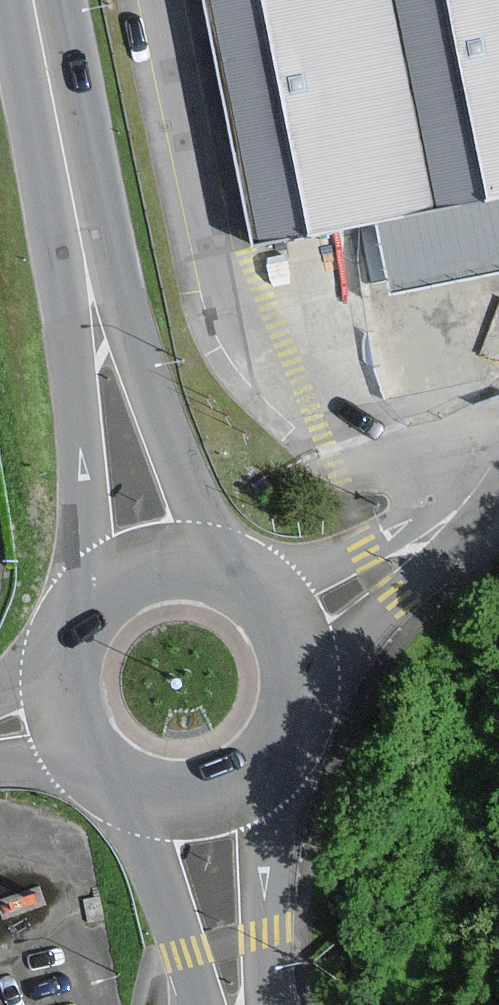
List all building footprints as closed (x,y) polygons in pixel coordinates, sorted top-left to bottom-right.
[(259,239),(498,190),(498,0),(210,0),(259,239)]
